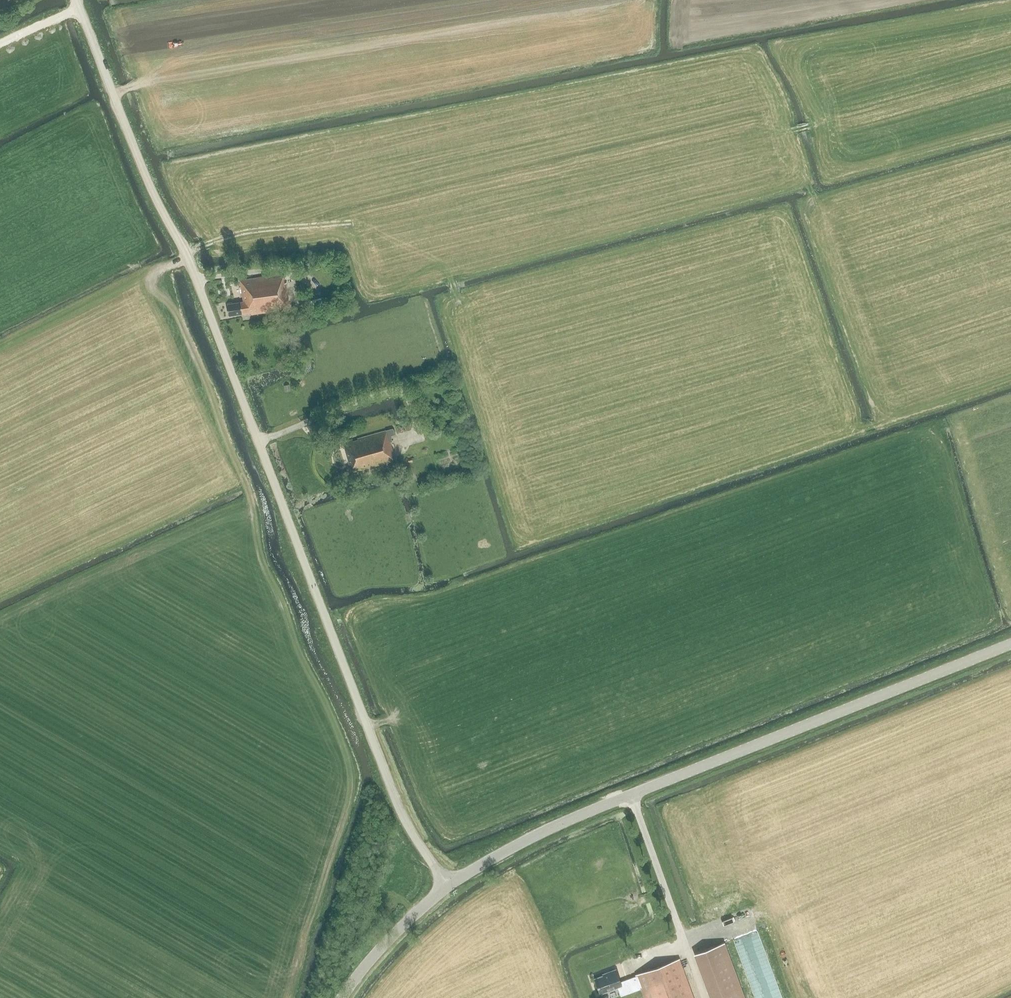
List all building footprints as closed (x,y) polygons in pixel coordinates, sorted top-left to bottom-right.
[(252,314),(290,308),(286,283),(285,283),(283,274),(241,280),(244,301),(227,304),(229,316),(252,312),(252,314)] [(390,436),(394,434),(393,428),(358,439),(358,440),(354,441),(353,440),(343,443),(352,472),(394,460),(391,452),(393,451),(390,442),(392,441),(390,436)] [(700,952),(716,997),(745,997),(724,943),(700,952)] [(636,975),(636,976),(620,982),(616,969),(608,972),(608,974),(594,979),(600,993),(617,987),(621,996),(641,989),(644,997),(694,997),(679,959),(636,975)]
